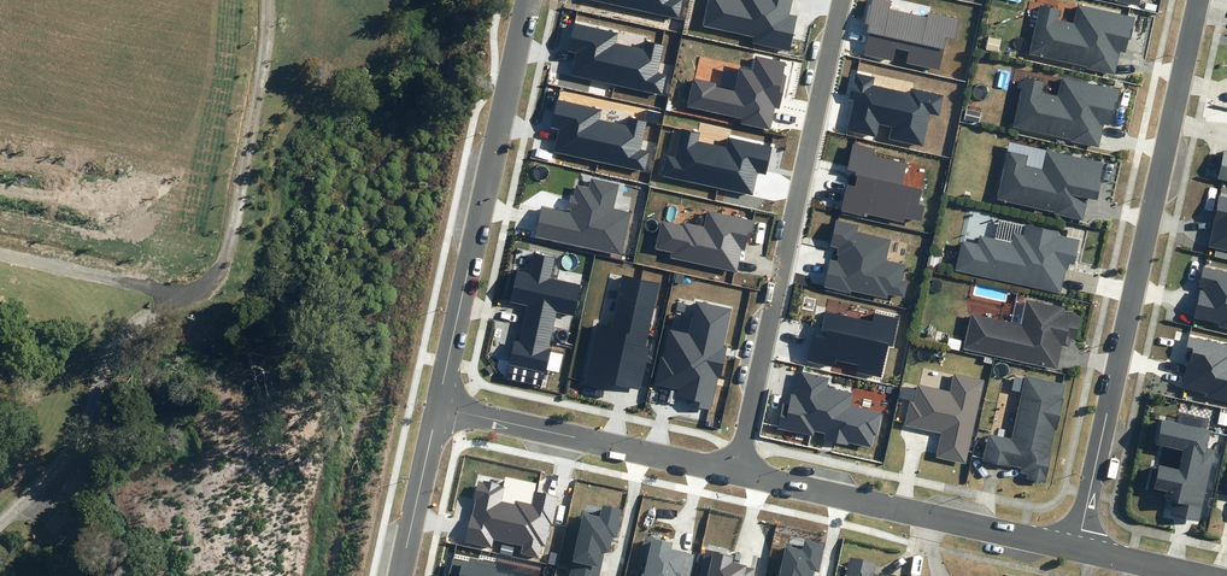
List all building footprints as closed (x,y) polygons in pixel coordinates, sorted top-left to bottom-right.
[(679,19),(683,0),(592,0),(679,19)] [(793,0),(709,0),(703,26),(753,37),(752,43),(789,51),(797,16),(789,15),(793,0)] [(940,71),(947,38),(955,40),(960,19),(928,12),(927,17),(889,9),(891,1),(885,0),(868,0),(863,23),(868,25),(867,33),(869,34),(864,56),(893,62),(896,49),(908,52),(905,64),(940,71)] [(1086,69),(1115,75),(1120,52),(1126,53),(1129,40),(1131,40),(1136,17),(1078,5),(1074,24),(1058,20),(1060,10),(1039,5),(1029,54),(1087,67),(1086,69)] [(570,75),(662,95),(667,74),(658,72),(664,45),(646,41),(644,49),(616,42),(618,32),(574,23),(568,50),(576,52),(570,75)] [(741,123),(770,130),(775,108),(779,109),(787,76),(784,75),(785,74),(783,73),(785,63),(756,56),(752,71),(739,68),(734,91),(716,87),(717,83),(694,78),(688,106),(742,119),(741,123)] [(889,138),(922,146),(930,113),(939,115),(943,96),(911,88),(910,93),(873,85),(875,77),(856,73),(854,81),(853,80),(848,100),(853,101),(846,130),(876,137),(879,123),(892,126),(889,138)] [(1070,142),(1099,148),(1103,126),(1113,128),(1117,110),(1116,109),(1120,90),(1062,77),(1057,96),(1042,93),(1044,83),(1023,78),(1012,127),(1071,140),(1070,142)] [(554,152),(645,172),(650,151),(641,149),(647,122),(629,118),(627,125),(599,119),(601,109),(557,99),(551,127),(559,129),(554,152)] [(666,155),(661,176),(753,196),(758,173),(766,174),(772,147),(728,137),(726,147),(697,141),(699,133),(681,129),(675,157),(666,155)] [(866,213),(904,221),(904,217),(921,221),(924,206),(918,205),(921,190),(902,185),(907,162),(874,155),(876,148),(853,143),(847,170),(856,172),(855,175),(851,173),(848,184),(847,184),(841,211),(865,216),(866,213)] [(1055,214),(1083,220),(1088,198),(1097,200),(1101,182),(1100,182),(1104,162),(1046,149),(1042,169),(1027,165),(1029,155),(1007,151),(997,200),(1055,212),(1055,214)] [(1215,180),(1226,182),(1226,153),(1221,152),(1215,180)] [(535,237),(621,256),(630,213),(613,209),(619,185),(591,179),(589,187),(576,184),(574,196),(571,195),(568,209),(571,210),(570,213),(542,207),(535,237)] [(1219,195),(1208,247),(1226,251),(1226,197),(1219,195)] [(750,243),(754,221),(708,211),(704,227),(683,222),(682,225),(661,221),(655,249),(671,253),(670,258),(737,272),(742,250),(744,251),(746,242),(750,243)] [(851,290),(887,298),(888,293),(904,297),(907,282),(902,281),(905,265),(886,261),(891,240),(857,232),(859,225),(836,220),(830,246),(838,248),(836,255),(839,256),(837,261),(830,260),(824,287),(851,293),(851,290)] [(952,272),(1058,294),(1063,271),(1065,271),(1066,265),(1071,266),(1076,240),(1056,236),(1057,233),(1022,225),(1020,236),(1010,234),(1008,243),(975,237),(974,246),(958,242),(952,272)] [(575,316),(582,284),(551,277),(556,257),(535,252),(530,274),(517,271),(511,302),(527,305),(519,341),(514,340),(505,379),(541,386),(544,373),(545,373),(551,348),(549,348),(557,312),(575,316)] [(1226,329),(1226,272),(1204,267),(1199,287),(1204,288),(1203,290),(1200,290),(1194,318),(1219,324),(1218,327),(1226,329)] [(608,382),(640,389),(650,348),(646,347),(660,283),(622,275),(611,325),(597,322),(583,384),(607,389),(608,382)] [(723,347),(732,309),(697,301),(689,334),(670,330),(664,357),(661,357),(654,385),(678,390),(676,397),(686,400),(685,404),(711,410),(718,378),(720,378),(727,348),(723,347)] [(960,351),(1054,370),(1059,347),(1066,348),(1067,340),(1073,341),(1078,317),(1061,314),(1062,309),(1023,301),(1018,325),(968,315),(960,351)] [(807,360),(836,367),(837,361),(856,366),(855,371),(881,377),(888,345),(891,345),(897,318),(874,313),(872,322),(825,311),(821,331),(826,332),(825,337),(813,334),(807,360)] [(1226,400),(1226,344),(1188,335),(1183,357),(1186,358),(1184,365),(1188,366),(1183,387),(1209,393),(1208,396),(1226,400)] [(848,442),(871,447),(874,435),(877,435),(882,412),(851,405),(854,393),(827,387),(829,378),(800,371),(795,394),(791,393),(789,404),(782,402),(776,429),(814,437),(815,432),(825,434),(824,439),(848,445),(848,442)] [(964,465),(982,381),(951,374),(947,392),(914,385),(911,403),(907,402),(902,427),(938,435),(933,459),(964,465)] [(1063,385),(1022,376),(1008,440),(985,435),(979,462),(1008,468),(1008,467),(1018,469),(1017,474),(1025,475),(1024,480),(1041,484),(1052,431),(1054,432),(1061,399),(1060,399),(1063,385)] [(1199,520),(1215,450),(1207,448),(1211,430),(1161,419),(1156,445),(1163,446),(1154,488),(1169,491),(1167,500),(1173,502),(1170,514),(1199,520)] [(520,554),(539,558),(541,545),(545,546),(550,523),(553,523),(558,498),(536,493),(533,506),(518,503),(517,506),(501,502),(504,487),(500,486),(500,484),(483,480),(482,481),(478,480),(464,542),(492,548),(494,541),(522,546),(520,554)] [(570,569),(599,575),(604,551),(609,552),(612,537),(616,538),(622,509),(602,505),(600,515),(583,511),(570,569)] [(694,556),(670,550),(671,543),(646,537),(638,566),(645,567),(644,573),(641,572),(640,575),(689,575),(694,556)] [(780,575),(814,575),(815,571),(818,572),(824,544),(806,541),(804,547),(787,544),(780,575)] [(754,569),(746,567),(746,566),(732,563),(734,556),(725,554),(725,553),(705,549),(699,575),(752,575),(754,569)] [(496,572),(497,568),(496,568),(497,564),(470,558),(469,563),(452,559),(449,575),(517,575),(496,572)] [(873,568),(846,562),(843,575),(871,575),(873,568)]
